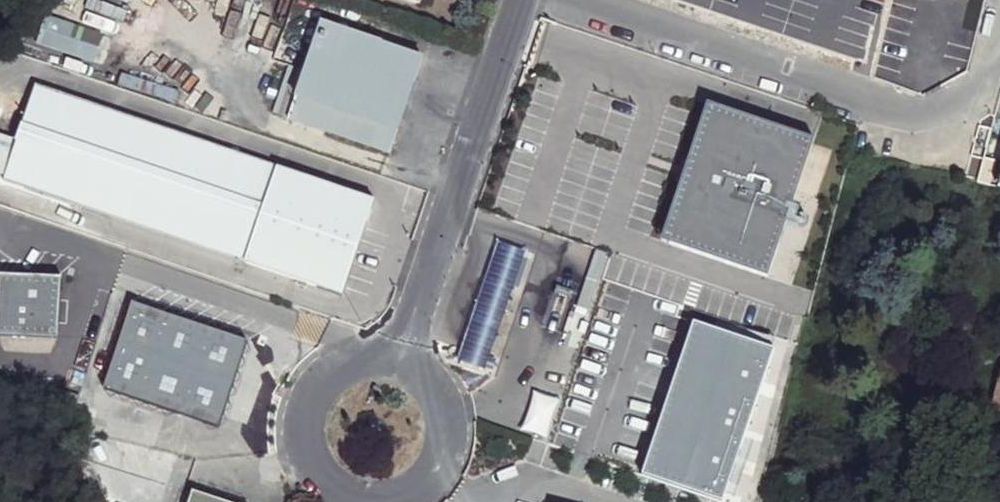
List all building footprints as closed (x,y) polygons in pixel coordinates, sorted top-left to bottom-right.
[(47,16),(37,45),(95,65),(105,35),(47,16)] [(396,157),(430,62),(325,28),(293,122),(396,157)] [(38,91),(5,186),(346,300),(380,206),(38,91)] [(808,143),(701,108),(656,243),(763,278),(808,143)] [(528,255),(502,246),(462,364),(487,373),(528,255)] [(60,342),(64,279),(0,276),(0,339),(60,342)] [(249,342),(133,304),(105,392),(221,429),(249,342)] [(989,410),(999,413),(999,377),(989,410)] [(530,393),(519,432),(545,439),(556,400),(530,393)] [(194,501),(231,501),(198,491),(194,501)]
